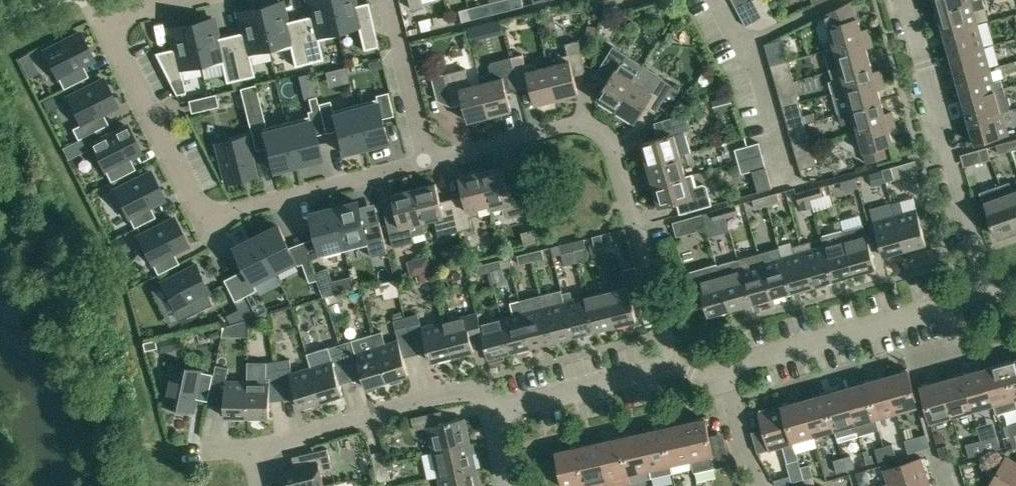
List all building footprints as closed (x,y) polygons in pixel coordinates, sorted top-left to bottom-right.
[(308,63),(323,60),(318,40),(338,35),(330,0),(306,0),(310,16),(298,19),(308,63)] [(338,35),(339,35),(338,30),(357,26),(363,50),(378,46),(367,2),(355,5),(353,0),(330,0),(338,35)] [(411,9),(424,6),(422,0),(409,0),(411,9)] [(511,0),(501,0),(504,11),(514,8),(511,0)] [(514,8),(524,6),(522,0),(511,0),(514,8)] [(983,0),(976,0),(937,11),(938,14),(934,14),(937,26),(941,25),(944,33),(977,24),(973,10),(985,6),(983,0)] [(937,11),(976,0),(934,0),(937,11)] [(308,63),(298,19),(286,22),(281,2),(259,7),(269,52),(290,47),(294,66),(308,63)] [(824,14),(834,47),(870,37),(868,28),(861,29),(858,17),(850,2),(824,14)] [(479,5),(469,8),(472,19),(482,17),(479,5)] [(269,52),(259,7),(237,13),(241,32),(229,35),(240,79),(254,76),(249,56),(269,52)] [(462,22),(472,19),(469,8),(459,10),(462,22)] [(742,19),(746,26),(762,18),(758,10),(742,19)] [(190,24),(201,68),(209,66),(221,63),(223,70),(226,83),(240,79),(229,35),(217,38),(213,18),(190,24)] [(985,21),(977,24),(944,33),(950,55),(983,46),(991,44),(985,21)] [(190,24),(168,29),(173,49),(154,53),(176,95),(185,92),(179,68),(199,64),(200,68),(201,68),(190,24)] [(43,51),(46,56),(53,68),(52,68),(58,78),(63,89),(88,76),(82,66),(93,60),(90,54),(84,43),(79,33),(43,51)] [(824,50),(830,71),(870,59),(866,47),(873,45),(870,37),(834,47),(824,50)] [(548,65),(556,99),(578,93),(572,68),(584,65),(577,40),(565,43),(567,54),(558,56),(559,63),(548,65)] [(989,68),(983,46),(950,55),(956,78),(989,68)] [(616,110),(634,81),(644,66),(633,59),(614,47),(601,69),(611,76),(597,98),(616,110)] [(768,57),(770,64),(787,60),(785,52),(768,57)] [(522,54),(510,57),(516,81),(528,78),(535,104),(556,99),(548,65),(536,68),(535,62),(525,64),(522,54)] [(481,82),(490,116),(511,111),(504,84),(516,81),(510,57),(498,60),(491,62),(489,65),(491,73),(480,76),(481,82)] [(833,92),(882,78),(880,69),(873,71),(870,59),(830,71),(832,80),(829,81),(833,92)] [(790,67),(787,60),(770,64),(773,72),(790,67)] [(468,121),(490,116),(481,82),(470,85),(466,68),(444,73),(450,99),(462,96),(468,121)] [(993,81),(989,68),(956,78),(962,100),(996,90),(995,89),(1003,87),(1001,79),(993,81)] [(634,81),(616,110),(635,122),(649,100),(659,106),(673,85),(662,78),(656,87),(647,82),(644,87),(634,81)] [(833,92),(838,113),(881,101),(878,89),(884,87),(882,78),(833,92)] [(103,79),(67,97),(70,102),(76,114),(81,124),(72,129),(78,140),(108,124),(102,114),(117,107),(113,100),(108,89),(103,79)] [(248,122),(263,118),(255,84),(239,88),(248,122)] [(968,122),(1002,112),(996,90),(962,100),(968,122)] [(378,99),(355,104),(366,147),(373,145),(389,141),(385,126),(383,118),(395,115),(389,92),(377,95),(378,99)] [(218,106),(215,94),(207,96),(210,108),(218,106)] [(780,98),(782,106),(799,101),(797,94),(780,98)] [(311,111),(319,109),(318,104),(316,96),(308,98),(311,110),(311,111)] [(332,110),(329,101),(318,104),(319,109),(325,133),(337,130),(332,110)] [(801,109),(799,101),(782,106),(784,114),(801,109)] [(857,131),(894,120),(891,111),(885,113),(881,101),(838,113),(842,124),(854,120),(857,131)] [(358,149),(366,147),(355,104),(332,110),(337,130),(339,138),(342,153),(358,149)] [(1008,135),(1002,112),(968,122),(975,144),(1008,135)] [(641,143),(647,164),(686,153),(691,151),(685,131),(691,129),(686,113),(662,120),(666,136),(641,143)] [(285,122),(296,165),(319,159),(313,135),(308,116),(285,122)] [(896,129),(894,120),(857,131),(863,152),(864,151),(867,162),(887,156),(884,146),(893,143),(890,131),(896,129)] [(296,165),(285,122),(265,127),(262,128),(267,147),(273,171),(296,165)] [(91,143),(93,149),(93,148),(100,161),(104,171),(105,171),(110,182),(135,169),(129,158),(140,153),(137,146),(131,135),(126,125),(91,143)] [(809,135),(792,140),(794,148),(811,143),(809,135)] [(215,144),(225,183),(255,175),(246,136),(215,144)] [(1011,150),(1008,141),(996,144),(998,153),(1011,150)] [(759,142),(748,145),(735,149),(739,161),(763,154),(759,142)] [(813,151),(811,143),(794,148),(796,156),(813,151)] [(987,147),(978,149),(982,162),(991,159),(987,147)] [(686,153),(647,164),(651,179),(646,180),(648,188),(653,186),(686,177),(686,176),(683,165),(689,163),(686,153)] [(489,169),(481,172),(489,205),(490,211),(502,207),(502,208),(504,215),(507,217),(526,213),(520,189),(509,192),(502,166),(489,169)] [(772,188),(766,166),(752,170),(759,192),(772,188)] [(891,167),(882,169),(885,182),(894,179),(891,167)] [(114,190),(117,195),(123,207),(128,217),(134,228),(155,217),(149,207),(164,199),(160,193),(155,182),(150,172),(114,190)] [(489,205),(481,172),(459,177),(466,203),(454,206),(460,231),(473,227),(470,217),(480,215),(478,208),(489,205)] [(691,174),(686,176),(686,177),(653,186),(659,207),(685,200),(688,212),(712,205),(707,185),(704,183),(695,186),(691,174)] [(1000,185),(1015,227),(1015,189),(1012,190),(1009,182),(1000,185)] [(436,183),(414,188),(423,222),(434,219),(436,225),(438,235),(448,233),(451,244),(463,241),(460,231),(454,206),(442,209),(436,183)] [(994,235),(1015,227),(1000,185),(992,188),(995,197),(982,201),(994,235)] [(808,190),(811,199),(823,196),(820,187),(808,190)] [(427,239),(423,222),(414,188),(392,194),(399,220),(387,223),(393,247),(405,244),(427,239)] [(811,199),(808,190),(796,194),(799,202),(811,199)] [(765,196),(768,205),(780,202),(777,193),(765,196)] [(768,205),(765,196),(753,200),(755,208),(768,205)] [(342,206),(334,208),(345,251),(368,245),(363,225),(361,217),(358,202),(342,206)] [(723,208),(726,217),(738,213),(735,205),(723,208)] [(322,256),(345,251),(334,208),(327,210),(311,214),(315,229),(317,237),(322,256)] [(726,217),(723,208),(711,211),(714,220),(726,217)] [(917,209),(895,215),(905,250),(927,244),(917,209)] [(702,214),(694,216),(697,229),(706,226),(702,214)] [(876,231),(871,232),(876,249),(881,248),(883,256),(905,250),(895,215),(873,221),(876,231)] [(137,236),(140,241),(147,254),(146,254),(152,264),(157,274),(178,264),(173,253),(187,246),(184,239),(178,228),(173,218),(137,236)] [(864,224),(850,228),(842,230),(855,274),(876,268),(871,250),(876,249),(871,232),(866,234),(864,224)] [(264,233),(257,237),(275,272),(296,261),(289,247),(285,240),(286,240),(279,226),(264,233)] [(855,274),(842,230),(821,236),(834,280),(855,274)] [(601,234),(593,236),(596,249),(605,247),(601,234)] [(809,242),(801,244),(813,286),(834,280),(821,236),(820,237),(823,246),(811,249),(809,242)] [(247,269),(236,274),(246,296),(258,290),(254,282),(275,272),(257,237),(250,240),(236,247),(243,261),(247,269)] [(572,242),(574,251),(586,248),(584,239),(572,242)] [(561,254),(574,251),(572,242),(559,245),(561,254)] [(791,247),(793,254),(782,258),(792,292),(813,286),(801,244),(791,247)] [(779,248),(758,254),(771,298),(792,292),(782,258),(779,248)] [(530,252),(532,261),(544,258),(542,249),(530,252)] [(532,261),(530,252),(517,255),(519,264),(532,261)] [(771,298),(758,254),(737,260),(750,304),(771,298)] [(488,262),(490,271),(502,268),(500,260),(488,262)] [(723,274),(719,275),(729,310),(750,304),(737,260),(720,265),(723,274)] [(314,272),(310,261),(303,263),(307,275),(314,272)] [(490,271),(488,262),(476,265),(478,274),(490,271)] [(189,303),(194,314),(213,304),(208,293),(210,292),(207,285),(201,274),(202,274),(196,264),(161,282),(164,288),(164,287),(170,300),(175,310),(189,303)] [(705,304),(708,316),(729,310),(719,275),(723,274),(720,265),(684,275),(693,307),(705,304)] [(616,280),(618,288),(606,291),(615,325),(637,320),(632,299),(643,296),(636,267),(621,270),(616,280)] [(353,289),(350,277),(331,281),(326,269),(315,273),(317,279),(324,296),(353,289)] [(246,296),(236,274),(225,280),(236,301),(246,296)] [(552,341),(573,336),(562,293),(561,290),(540,295),(552,341)] [(571,291),(562,293),(573,336),(594,331),(585,296),(573,299),(571,291)] [(615,325),(606,291),(585,296),(594,331),(615,325)] [(540,295),(519,300),(531,346),(552,341),(540,295)] [(501,317),(510,351),(531,346),(519,300),(510,302),(513,314),(501,317)] [(477,313),(444,321),(452,356),(474,350),(472,340),(484,337),(477,313)] [(477,313),(484,337),(489,357),(510,351),(501,317),(481,322),(478,313),(477,313)] [(405,317),(416,354),(428,351),(430,361),(452,356),(444,321),(422,327),(418,314),(405,317)] [(392,320),(398,340),(386,344),(382,331),(373,334),(387,380),(389,380),(391,385),(402,381),(401,376),(409,374),(404,357),(416,354),(405,317),(392,320)] [(373,334),(364,337),(340,344),(351,381),(363,377),(366,387),(387,380),(373,334)] [(156,348),(154,340),(142,343),(144,351),(156,348)] [(340,384),(351,381),(340,344),(329,348),(328,346),(306,353),(311,367),(321,401),(343,394),(340,384)] [(311,367),(292,373),(290,359),(277,361),(283,399),(297,397),(300,407),(321,401),(311,367)] [(1005,363),(1015,398),(1015,359),(1005,363)] [(247,361),(247,381),(247,417),(269,417),(269,401),(283,399),(277,361),(270,362),(270,361),(247,361)] [(1005,363),(983,369),(993,404),(996,414),(1015,409),(1015,400),(1015,398),(1005,363)] [(191,369),(177,366),(172,365),(163,404),(174,406),(187,408),(187,409),(194,410),(196,398),(208,401),(213,374),(202,371),(191,369)] [(224,416),(247,417),(247,381),(226,381),(228,368),(216,365),(214,374),(213,374),(208,401),(208,404),(224,408),(224,416)] [(983,369),(963,374),(973,410),(993,404),(983,369)] [(887,376),(897,412),(918,406),(908,370),(887,376)] [(973,410),(963,374),(942,380),(951,416),(973,410)] [(887,376),(865,382),(875,418),(897,412),(887,376)] [(921,386),(931,422),(951,416),(942,380),(921,386)] [(875,418),(865,382),(844,388),(857,435),(878,429),(875,418)] [(844,388),(824,393),(834,430),(837,441),(858,436),(857,435),(844,388)] [(834,430),(824,393),(803,399),(813,435),(834,430)] [(803,399),(783,405),(793,441),(813,435),(803,399)] [(793,441),(783,405),(759,412),(769,450),(782,446),(787,463),(798,459),(793,441)] [(427,427),(433,451),(470,443),(465,420),(466,419),(465,418),(443,423),(441,411),(412,418),(414,430),(427,427)] [(724,440),(710,443),(705,419),(684,423),(692,460),(690,460),(693,473),(730,465),(724,440)] [(670,464),(690,460),(692,460),(684,423),(662,428),(670,464)] [(662,428),(641,433),(649,469),(651,478),(673,474),(670,464),(662,428)] [(628,474),(649,469),(641,433),(620,437),(628,474)] [(926,434),(917,437),(921,449),(929,447),(926,434)] [(997,435),(981,440),(985,453),(1001,448),(997,435)] [(598,442),(608,485),(621,485),(630,484),(628,474),(620,437),(598,442)] [(969,457),(985,453),(981,440),(965,444),(969,457)] [(577,447),(585,483),(586,485),(608,485),(598,442),(577,447)] [(470,443),(433,451),(438,477),(476,468),(470,443)] [(892,444),(884,446),(887,458),(896,456),(892,444)] [(946,445),(938,448),(941,460),(950,457),(946,445)] [(887,458),(884,446),(875,448),(878,461),(887,458)] [(577,447),(556,452),(563,485),(573,485),(585,483),(577,447)] [(284,485),(317,485),(324,484),(322,473),(333,470),(327,448),(299,455),(302,466),(280,471),(284,485)] [(390,479),(387,465),(383,450),(371,453),(375,467),(378,482),(390,479)] [(851,455),(842,458),(846,470),(854,468),(851,455)] [(1006,457),(989,485),(1015,485),(1015,462),(1006,457)] [(846,470),(842,458),(834,460),(837,472),(846,470)] [(929,481),(921,458),(884,470),(888,483),(878,485),(914,485),(929,481)] [(809,464),(800,467),(804,479),(813,477),(809,464)] [(476,468),(438,477),(441,485),(480,485),(476,468)]
